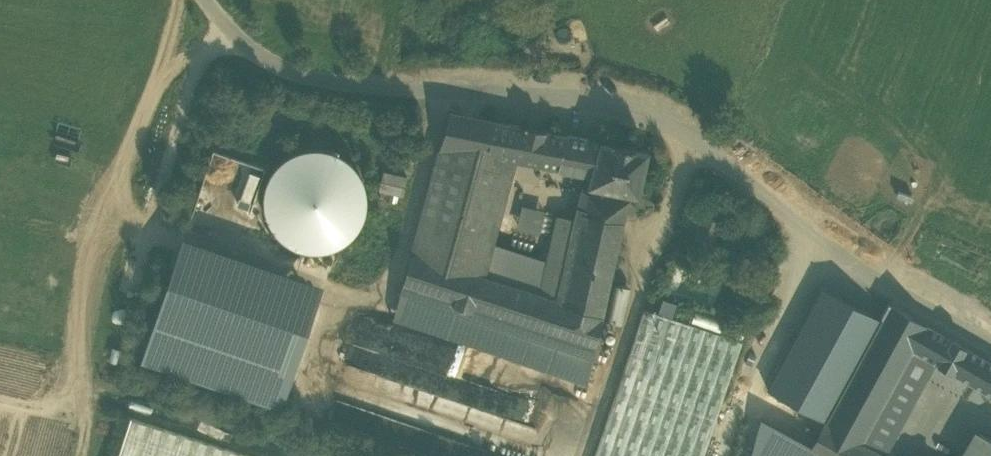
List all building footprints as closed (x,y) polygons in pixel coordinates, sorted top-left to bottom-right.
[(449,111),(402,286),(594,349),(629,193),(588,184),(582,212),(580,220),(562,302),(540,294),(508,284),(485,276),(452,265),(482,154),(517,160),(518,161),(527,126),(522,125),(522,126),(449,111)] [(518,161),(533,163),(542,129),(527,126),(518,161)] [(547,130),(542,129),(533,163),(591,175),(600,141),(547,131),(547,130)] [(629,193),(638,194),(647,149),(601,140),(600,141),(591,175),(588,184),(629,193)] [(225,206),(249,214),(266,166),(216,148),(199,198),(213,203),(208,218),(220,222),(225,206)] [(318,250),(338,245),(354,231),(364,212),(365,191),(357,171),(342,157),(322,149),(301,151),(282,161),(269,177),(264,198),(267,218),(279,236),(297,247),(318,250)] [(485,276),(517,160),(482,154),(452,265),(485,276)] [(398,174),(394,191),(404,193),(407,176),(398,174)] [(574,215),(574,218),(580,220),(582,212),(577,211),(574,215)] [(562,302),(580,220),(574,218),(558,215),(546,270),(540,294),(562,302)] [(222,275),(312,306),(319,284),(183,238),(176,259),(222,275)] [(142,359),(188,374),(222,275),(176,259),(142,359)] [(508,284),(540,294),(546,270),(516,261),(508,284)] [(312,306),(222,275),(188,374),(279,405),(312,306)] [(605,320),(622,324),(630,287),(613,283),(605,320)] [(591,366),(594,349),(402,286),(396,306),(393,320),(587,385),(591,366)] [(821,289),(768,388),(825,419),(874,328),(878,320),(821,289)] [(666,297),(662,310),(673,314),(678,301),(666,297)] [(878,320),(874,328),(913,350),(934,362),(938,364),(952,340),(888,302),(878,320)] [(742,341),(644,308),(625,363),(594,455),(703,455),(742,341)] [(746,325),(695,308),(690,322),(741,339),(746,325)] [(913,350),(874,328),(825,419),(809,447),(808,449),(820,455),(886,455),(884,455),(862,443),(913,350)] [(938,364),(949,371),(964,346),(952,340),(938,364)] [(964,346),(949,371),(990,395),(990,362),(964,346)] [(862,443),(884,455),(934,362),(913,350),(862,443)] [(130,417),(117,455),(252,455),(130,417)] [(808,449),(809,447),(760,419),(752,454),(755,455),(820,455),(808,449)] [(980,434),(967,455),(990,455),(990,441),(980,434)]
